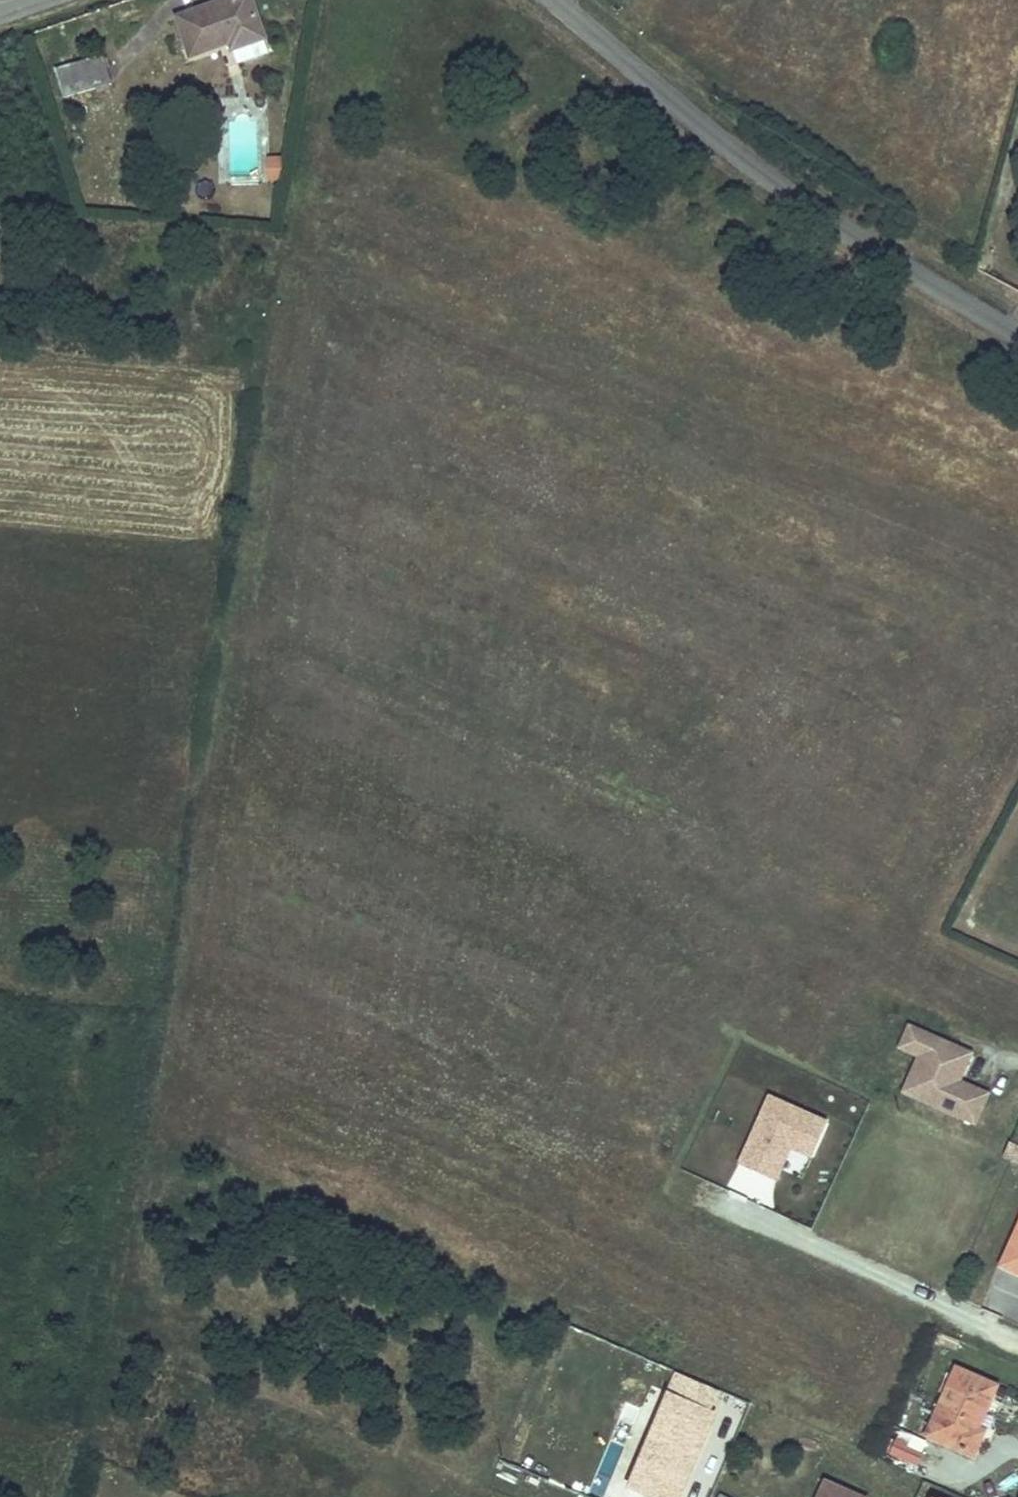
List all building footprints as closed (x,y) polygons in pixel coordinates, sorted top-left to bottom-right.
[(242,5),(173,28),(186,63),(224,51),(227,58),(258,47),(242,5)] [(97,63),(47,79),(56,108),(106,93),(97,63)] [(282,158),(268,158),(268,184),(282,184),(282,158)] [(961,1074),(969,1055),(907,1028),(898,1049),(917,1058),(926,1061),(911,1097),(974,1124),(986,1095),(957,1083),(952,1080),(956,1072),(961,1074)] [(911,1097),(926,1061),(917,1058),(902,1093),(911,1097)] [(957,1083),(961,1074),(956,1072),(952,1080),(957,1083)] [(812,1160),(831,1121),(773,1095),(741,1163),(778,1180),(791,1151),(812,1160)] [(1008,1146),(1002,1158),(1010,1161),(1017,1165),(1017,1150),(1008,1146)] [(1004,1264),(1017,1270),(1017,1232),(1004,1264)] [(1017,1321),(1017,1291),(1009,1318),(1017,1321)] [(957,1368),(928,1433),(974,1453),(981,1437),(975,1434),(997,1386),(957,1368)] [(666,1402),(712,1421),(722,1399),(676,1378),(666,1402)] [(627,1493),(637,1496),(680,1496),(712,1421),(666,1402),(627,1493)] [(914,1472),(920,1458),(892,1445),(886,1459),(914,1472)] [(821,1496),(860,1496),(827,1482),(821,1496)]
